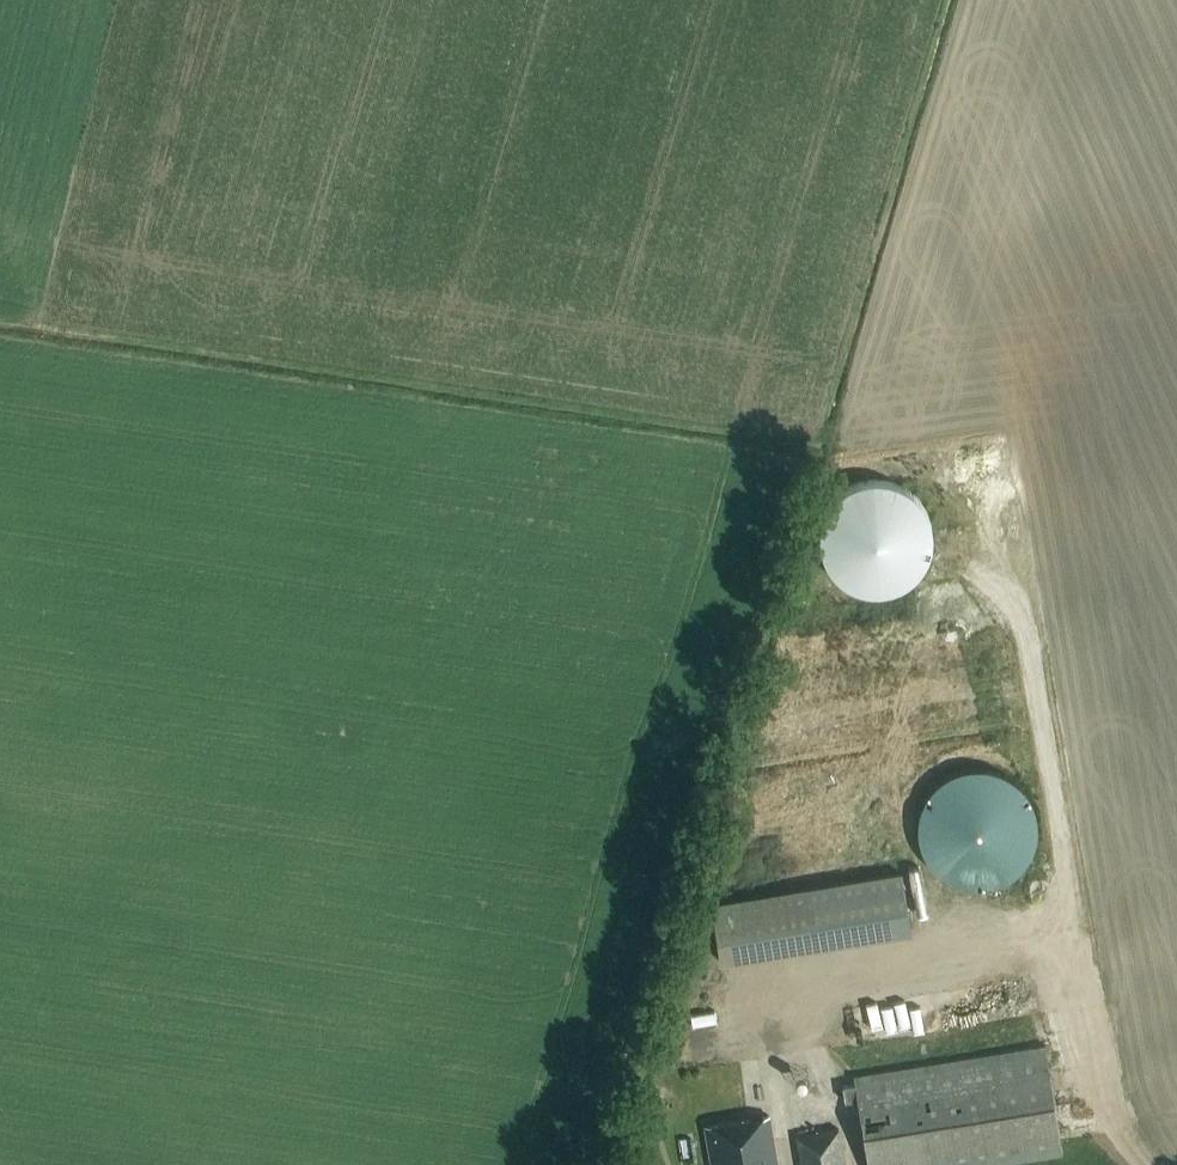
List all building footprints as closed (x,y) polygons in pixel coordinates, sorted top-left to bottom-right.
[(1029,879),(1034,774),(927,769),(923,874),(1029,879)] [(714,903),(723,960),(916,929),(907,872),(714,903)] [(1046,1046),(858,1076),(872,1164),(966,1164),(1063,1149),(1046,1046)] [(767,1116),(707,1127),(714,1164),(776,1164),(767,1116)] [(801,1164),(847,1164),(840,1127),(796,1135),(801,1164)]
